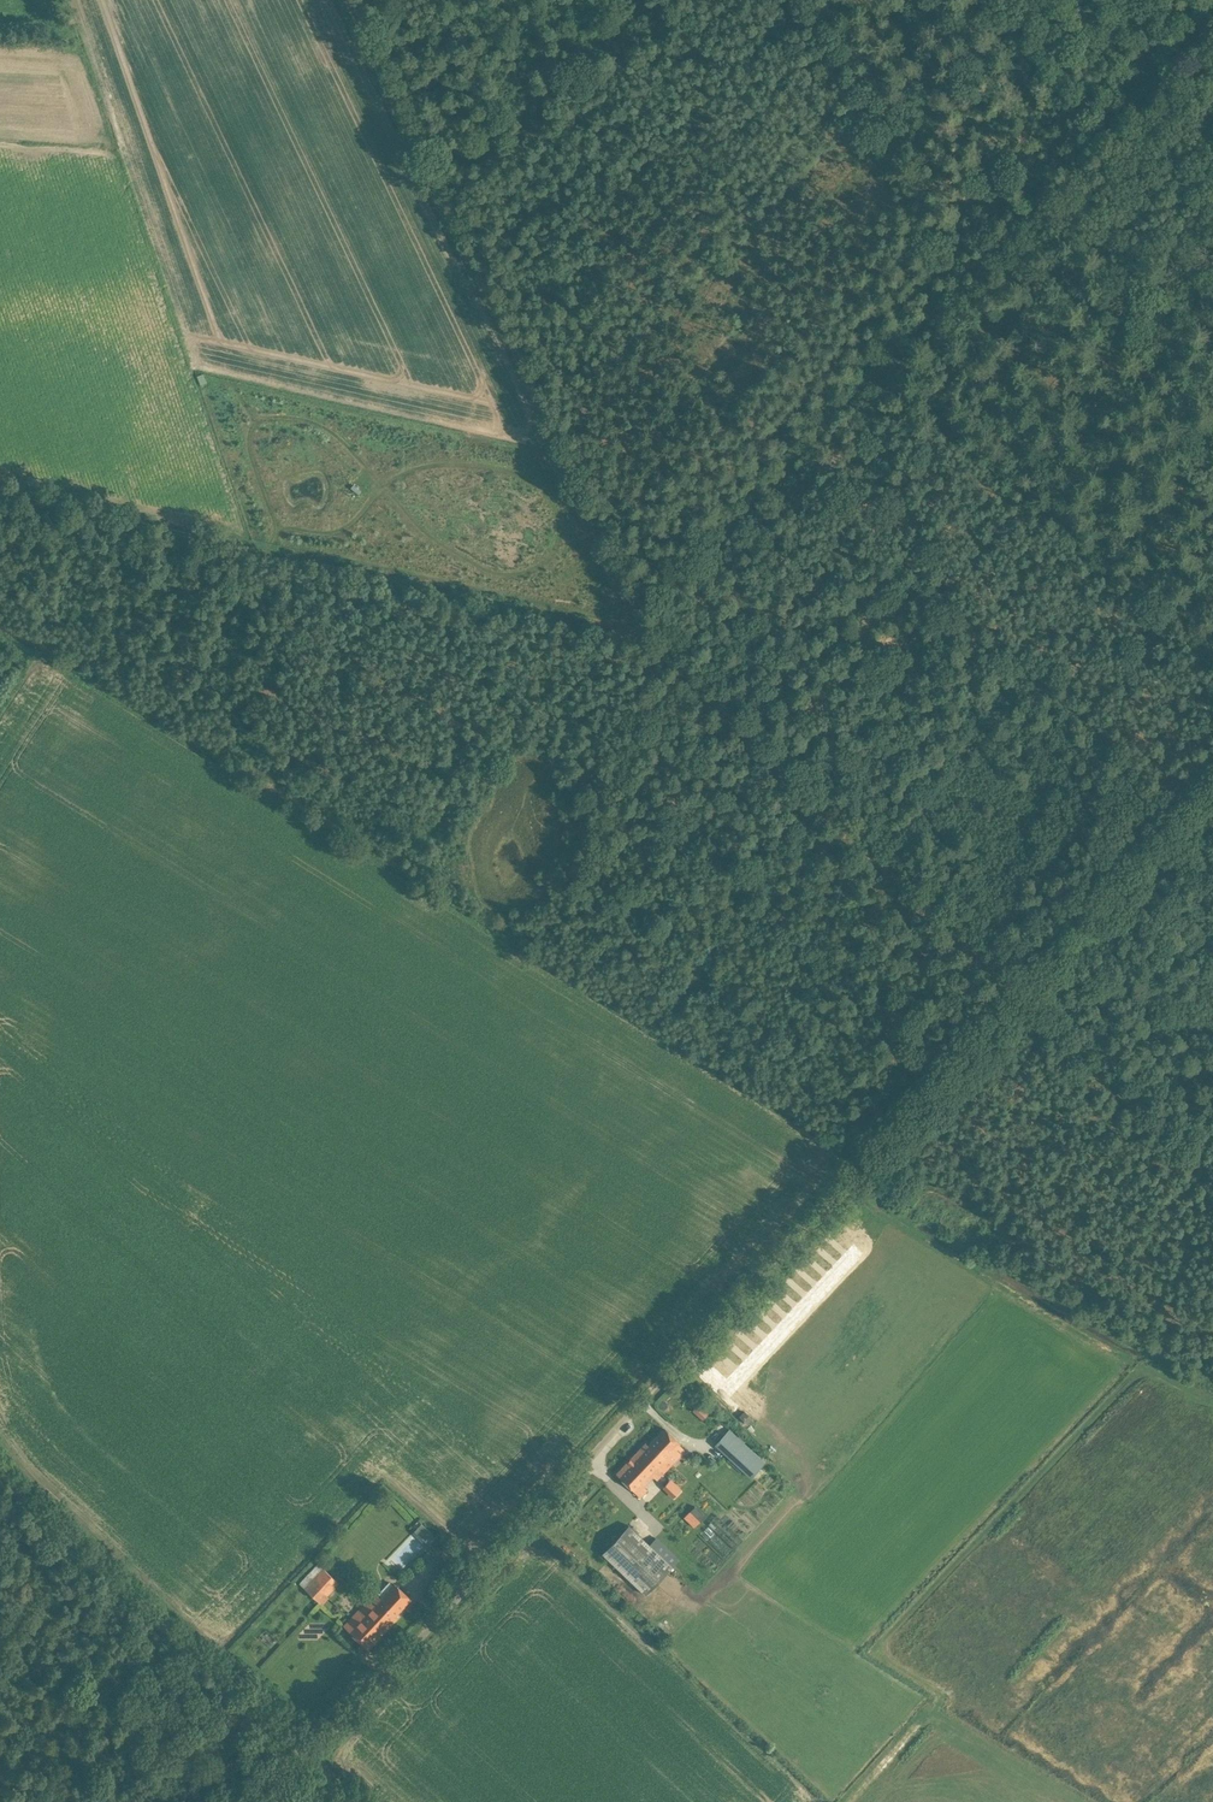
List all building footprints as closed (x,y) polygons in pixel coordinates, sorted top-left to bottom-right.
[(693,1409),(703,1419),(711,1411),(701,1401),(693,1409)] [(641,1496),(647,1490),(643,1485),(653,1475),(657,1479),(672,1463),(666,1458),(680,1443),(664,1428),(649,1445),(646,1442),(617,1473),(641,1496)] [(765,1462),(729,1429),(715,1443),(752,1477),(765,1462)] [(675,1498),(684,1488),(673,1477),(663,1487),(675,1498)] [(694,1506),(689,1511),(700,1521),(705,1516),(694,1506)] [(425,1542),(434,1533),(423,1522),(414,1531),(425,1542)] [(673,1566),(630,1524),(602,1552),(645,1594),(673,1566)] [(338,1582),(323,1568),(304,1588),(319,1602),(338,1582)] [(410,1598),(402,1590),(395,1584),(381,1599),(373,1592),(343,1625),(369,1648),(397,1617),(395,1615),(410,1598)]
